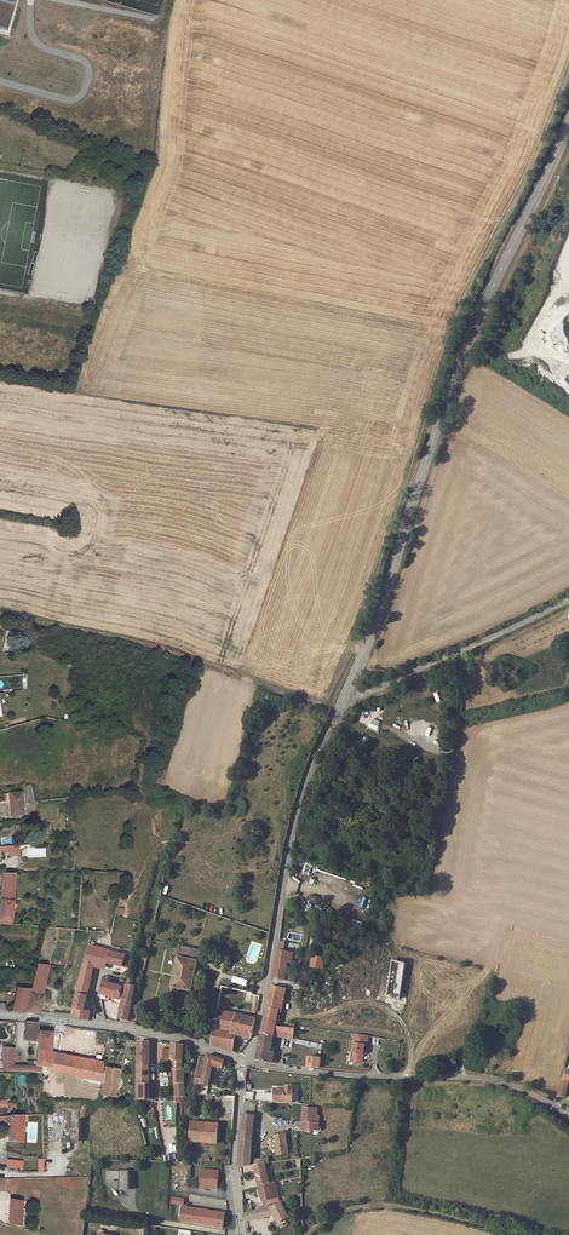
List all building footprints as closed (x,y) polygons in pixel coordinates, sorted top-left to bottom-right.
[(8,32),(18,0),(0,0),(0,30),(8,32)] [(29,800),(34,798),(31,785),(25,786),(29,800)] [(23,813),(21,791),(6,792),(7,804),(11,803),(12,814),(23,813)] [(2,852),(9,851),(10,856),(19,855),(19,845),(2,846),(2,852)] [(15,872),(3,872),(0,872),(0,879),(2,879),(0,912),(0,922),(11,924),(15,872)] [(107,962),(110,951),(110,950),(89,945),(85,964),(94,966),(106,968),(107,962)] [(192,991),(200,950),(192,948),(181,946),(171,990),(175,991),(176,988),(192,991)] [(284,951),(279,950),(276,965),(274,977),(285,979),(289,962),(291,963),(292,956),(303,958),(304,954),(284,951)] [(127,968),(130,957),(110,951),(107,962),(127,968)] [(326,958),(314,956),(312,967),(324,969),(326,958)] [(49,964),(38,962),(35,972),(47,974),(49,964)] [(85,964),(77,993),(87,996),(88,992),(92,993),(93,986),(89,986),(94,966),(85,964)] [(35,972),(34,979),(45,981),(47,974),(35,972)] [(124,998),(133,1000),(134,997),(134,993),(132,993),(134,986),(133,985),(134,979),(131,978),(131,977),(129,977),(124,998)] [(34,979),(31,992),(42,995),(45,981),(34,979)] [(119,986),(104,982),(101,993),(120,998),(124,980),(121,979),(119,986)] [(287,989),(272,985),(269,1002),(263,1033),(274,1035),(293,1039),(296,1026),(296,1023),(291,1023),(290,1029),(276,1027),(279,1011),(282,1011),(287,989)] [(14,1011),(24,1012),(30,989),(17,987),(13,1006),(0,1005),(0,1010),(14,1011)] [(31,992),(26,1010),(39,1013),(43,995),(42,995),(31,992)] [(80,1017),(79,1018),(89,1020),(90,1013),(83,1011),(83,1009),(84,1009),(87,996),(77,993),(73,1008),(82,1010),(80,1017)] [(133,1000),(124,998),(121,1011),(122,1011),(131,1013),(134,1001),(133,1000)] [(82,1010),(73,1008),(72,1015),(80,1017),(82,1010)] [(129,1021),(131,1013),(122,1011),(120,1020),(129,1021)] [(256,1018),(218,1011),(211,1045),(240,1054),(240,1049),(235,1047),(237,1035),(252,1038),(256,1023),(256,1018)] [(37,1023),(27,1022),(25,1039),(36,1040),(37,1023)] [(39,1031),(36,1066),(42,1066),(42,1073),(42,1075),(50,1076),(51,1074),(53,1074),(53,1071),(49,1071),(50,1051),(52,1032),(39,1031)] [(271,1052),(274,1035),(263,1033),(260,1048),(258,1060),(272,1063),(274,1053),(271,1052)] [(369,1036),(355,1034),(353,1043),(352,1053),(354,1054),(353,1062),(360,1063),(363,1061),(364,1053),(365,1045),(367,1045),(369,1036)] [(322,1048),(323,1045),(295,1040),(295,1042),(297,1042),(297,1043),(322,1048)] [(138,1042),(138,1100),(150,1100),(150,1042),(138,1042)] [(175,1070),(177,1103),(183,1102),(183,1096),(186,1096),(185,1069),(183,1070),(183,1064),(184,1047),(173,1044),(172,1060),(174,1061),(174,1070),(175,1070)] [(88,1069),(89,1059),(69,1055),(50,1051),(49,1071),(53,1071),(79,1077),(81,1067),(88,1069)] [(225,1061),(208,1055),(202,1084),(210,1086),(214,1067),(223,1069),(225,1061)] [(206,1058),(201,1056),(199,1065),(196,1078),(195,1089),(199,1089),(203,1068),(206,1058)] [(309,1056),(308,1067),(320,1068),(321,1057),(309,1056)] [(102,1076),(103,1071),(101,1071),(102,1062),(89,1059),(88,1069),(81,1067),(79,1077),(102,1082),(102,1076)] [(264,1080),(264,1070),(248,1067),(245,1077),(247,1093),(257,1091),(256,1078),(264,1080)] [(104,1076),(102,1076),(102,1082),(101,1094),(115,1097),(120,1071),(105,1068),(104,1076)] [(26,1085),(26,1076),(17,1076),(17,1085),(26,1085)] [(567,1080),(564,1079),(561,1078),(559,1088),(565,1090),(567,1080)] [(199,1094),(208,1095),(210,1086),(202,1084),(201,1084),(199,1094)] [(275,1088),(275,1101),(292,1102),(292,1086),(286,1085),(286,1089),(275,1088)] [(222,1099),(220,1119),(234,1120),(235,1108),(236,1096),(213,1095),(213,1099),(222,1099)] [(211,1118),(220,1119),(222,1099),(213,1099),(211,1118)] [(164,1103),(165,1120),(175,1120),(175,1112),(171,1112),(170,1103),(164,1103)] [(318,1108),(303,1106),(303,1116),(303,1122),(302,1129),(319,1130),(319,1115),(318,1115),(318,1108)] [(255,1115),(244,1114),(243,1125),(242,1136),(240,1168),(255,1165),(257,1165),(256,1159),(252,1160),(253,1146),(255,1115)] [(23,1115),(6,1116),(4,1116),(5,1123),(10,1122),(9,1140),(22,1141),(23,1115)] [(192,1122),(190,1141),(217,1143),(219,1124),(212,1123),(192,1122)] [(277,1153),(288,1152),(286,1132),(275,1133),(277,1153)] [(22,1170),(22,1162),(6,1161),(6,1168),(22,1170)] [(266,1164),(257,1165),(255,1165),(260,1185),(275,1181),(275,1180),(270,1182),(266,1164)] [(220,1189),(220,1169),(200,1169),(200,1189),(220,1189)] [(106,1170),(106,1181),(115,1181),(115,1180),(120,1180),(120,1190),(129,1190),(130,1170),(120,1170),(120,1171),(117,1171),(117,1170),(106,1170)] [(275,1181),(260,1185),(260,1186),(264,1200),(279,1196),(275,1181)] [(22,1201),(11,1200),(9,1223),(21,1225),(22,1201)] [(281,1200),(245,1214),(246,1220),(275,1214),(279,1223),(289,1217),(281,1200)] [(225,1228),(228,1212),(183,1205),(180,1221),(225,1228)]
